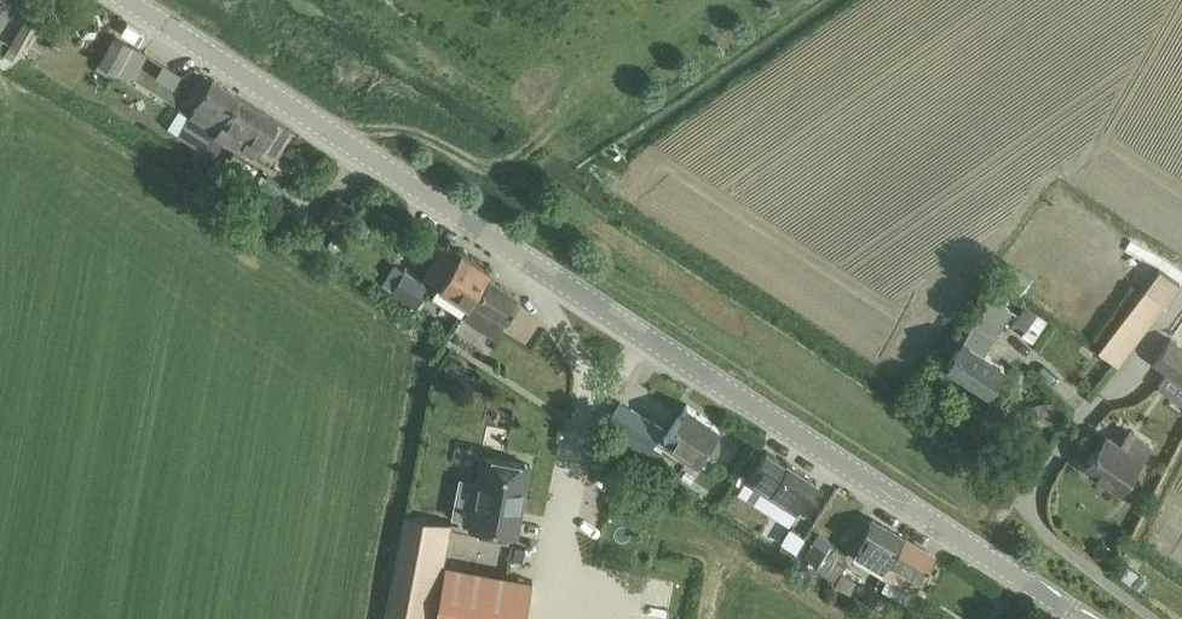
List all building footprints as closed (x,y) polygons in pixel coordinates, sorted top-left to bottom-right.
[(20,50),(40,19),(30,12),(10,43),(20,50)] [(115,35),(102,56),(99,61),(117,71),(132,45),(115,35)] [(158,73),(175,85),(180,76),(163,65),(158,73)] [(215,134),(241,96),(213,78),(188,117),(215,134)] [(241,96),(215,134),(200,158),(209,164),(225,140),(236,148),(237,146),(241,148),(244,143),(258,153),(263,146),(277,155),(293,129),(241,96)] [(158,138),(171,114),(165,110),(151,134),(158,138)] [(459,253),(444,244),(431,264),(425,273),(468,301),(490,268),(462,249),(459,253)] [(1117,364),(1179,283),(1159,268),(1097,349),(1117,364)] [(1026,269),(1021,280),(1038,288),(1043,277),(1026,269)] [(416,307),(429,288),(405,271),(392,291),(416,307)] [(476,296),(464,315),(472,320),(495,335),(507,316),(520,296),(489,276),(476,296)] [(215,303),(220,290),(203,284),(198,297),(215,303)] [(988,390),(1001,370),(1003,366),(983,353),(1009,313),(985,297),(978,307),(983,310),(948,364),(988,390)] [(1031,333),(1049,344),(1065,316),(1047,305),(1031,333)] [(1026,306),(1015,321),(1026,328),(1036,313),(1026,306)] [(504,358),(516,339),(503,331),(491,350),(504,358)] [(1168,338),(1151,361),(1181,384),(1181,348),(1168,338)] [(621,402),(608,423),(620,430),(611,443),(652,468),(664,448),(655,442),(663,428),(621,402)] [(1055,402),(1036,405),(1038,423),(1058,420),(1055,402)] [(696,461),(705,447),(719,427),(687,405),(663,439),(696,461)] [(1109,432),(1100,445),(1086,465),(1119,489),(1152,444),(1137,433),(1130,428),(1121,441),(1109,432)] [(786,463),(767,450),(747,480),(753,483),(753,485),(796,512),(804,500),(817,480),(787,461),(786,463)] [(525,460),(479,451),(465,522),(495,527),(512,531),(525,460)] [(388,618),(432,618),(443,563),(451,519),(409,511),(402,547),(388,618)] [(883,572),(898,547),(904,537),(873,519),(852,555),(883,572)] [(842,573),(848,562),(839,557),(843,550),(821,536),(809,555),(819,562),(814,570),(835,583),(842,573)] [(913,594),(923,576),(936,555),(904,537),(898,547),(883,572),(881,576),(887,579),(881,589),(906,604),(912,594),(913,594)] [(1145,584),(1155,571),(1143,562),(1133,575),(1145,584)] [(432,618),(526,618),(534,580),(443,563),(432,618)] [(842,573),(835,583),(846,590),(852,579),(842,573)] [(876,608),(882,596),(872,591),(866,603),(876,608)]
